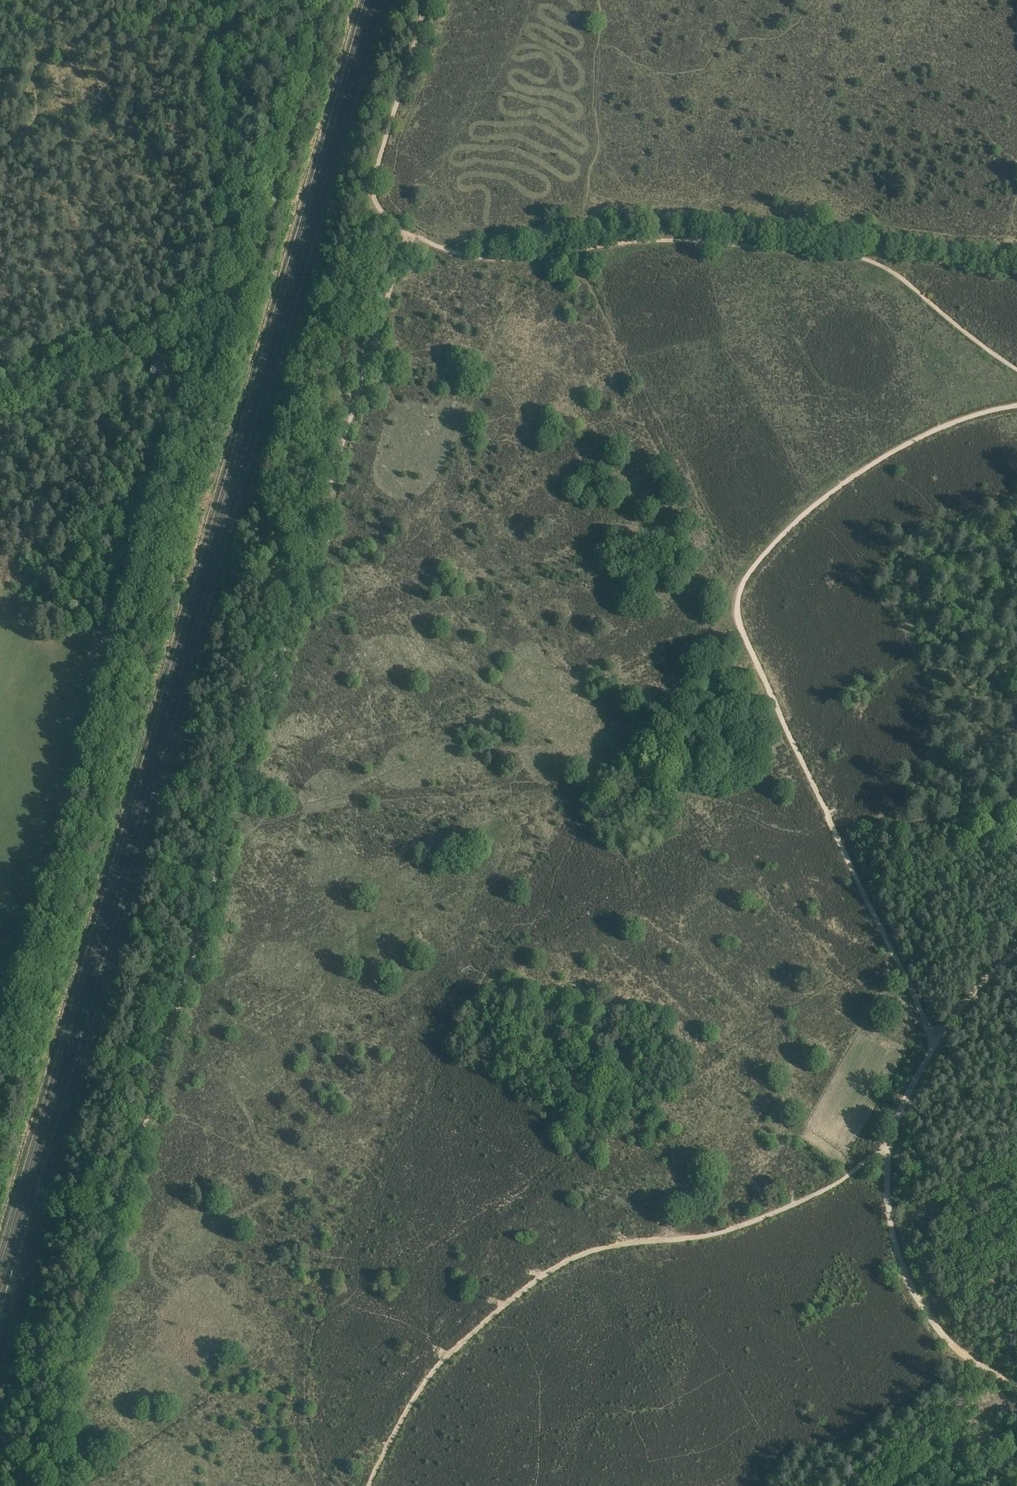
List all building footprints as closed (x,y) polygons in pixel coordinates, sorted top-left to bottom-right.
[(161,378),(165,367),(168,359),(156,355),(150,374),(161,378)]
